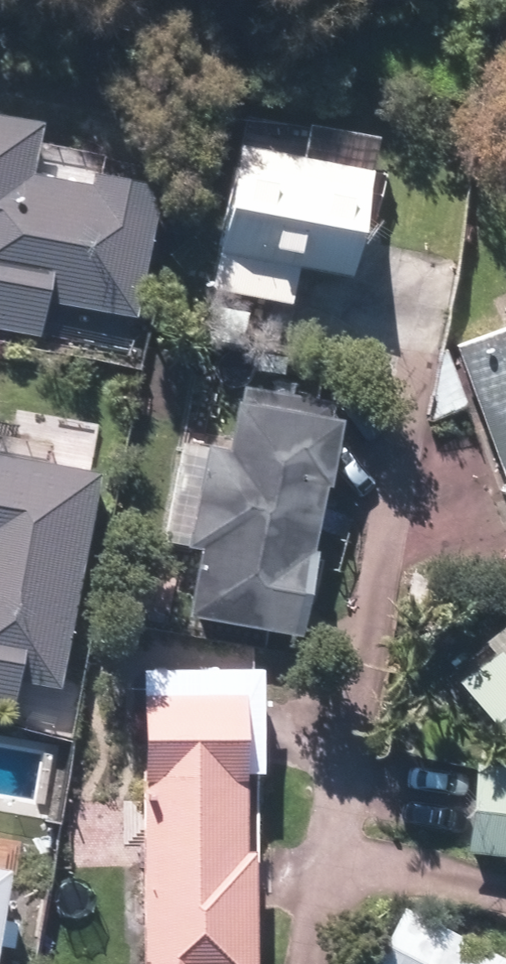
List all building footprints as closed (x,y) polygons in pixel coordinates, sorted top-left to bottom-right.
[(0,116),(0,327),(37,335),(44,300),(134,318),(160,185),(91,172),(88,187),(27,175),(38,124),(0,116)] [(368,170),(237,147),(211,290),(288,304),(295,266),(349,276),(368,170)] [(455,347),(505,482),(505,327),(455,347)] [(324,486),(336,419),(327,417),(330,401),(242,386),(239,402),(234,401),(225,449),(207,446),(190,545),(199,547),(188,612),(299,631),(313,550),(309,549),(320,485),(324,486)] [(96,472),(0,455),(0,706),(11,708),(16,682),(58,690),(96,472)] [(505,664),(494,651),(455,683),(505,744),(505,664)] [(140,692),(144,963),(253,963),(251,851),(239,851),(237,691),(140,692)] [(465,854),(505,858),(505,764),(475,761),(465,854)] [(374,963),(494,963),(400,914),(374,963)]
